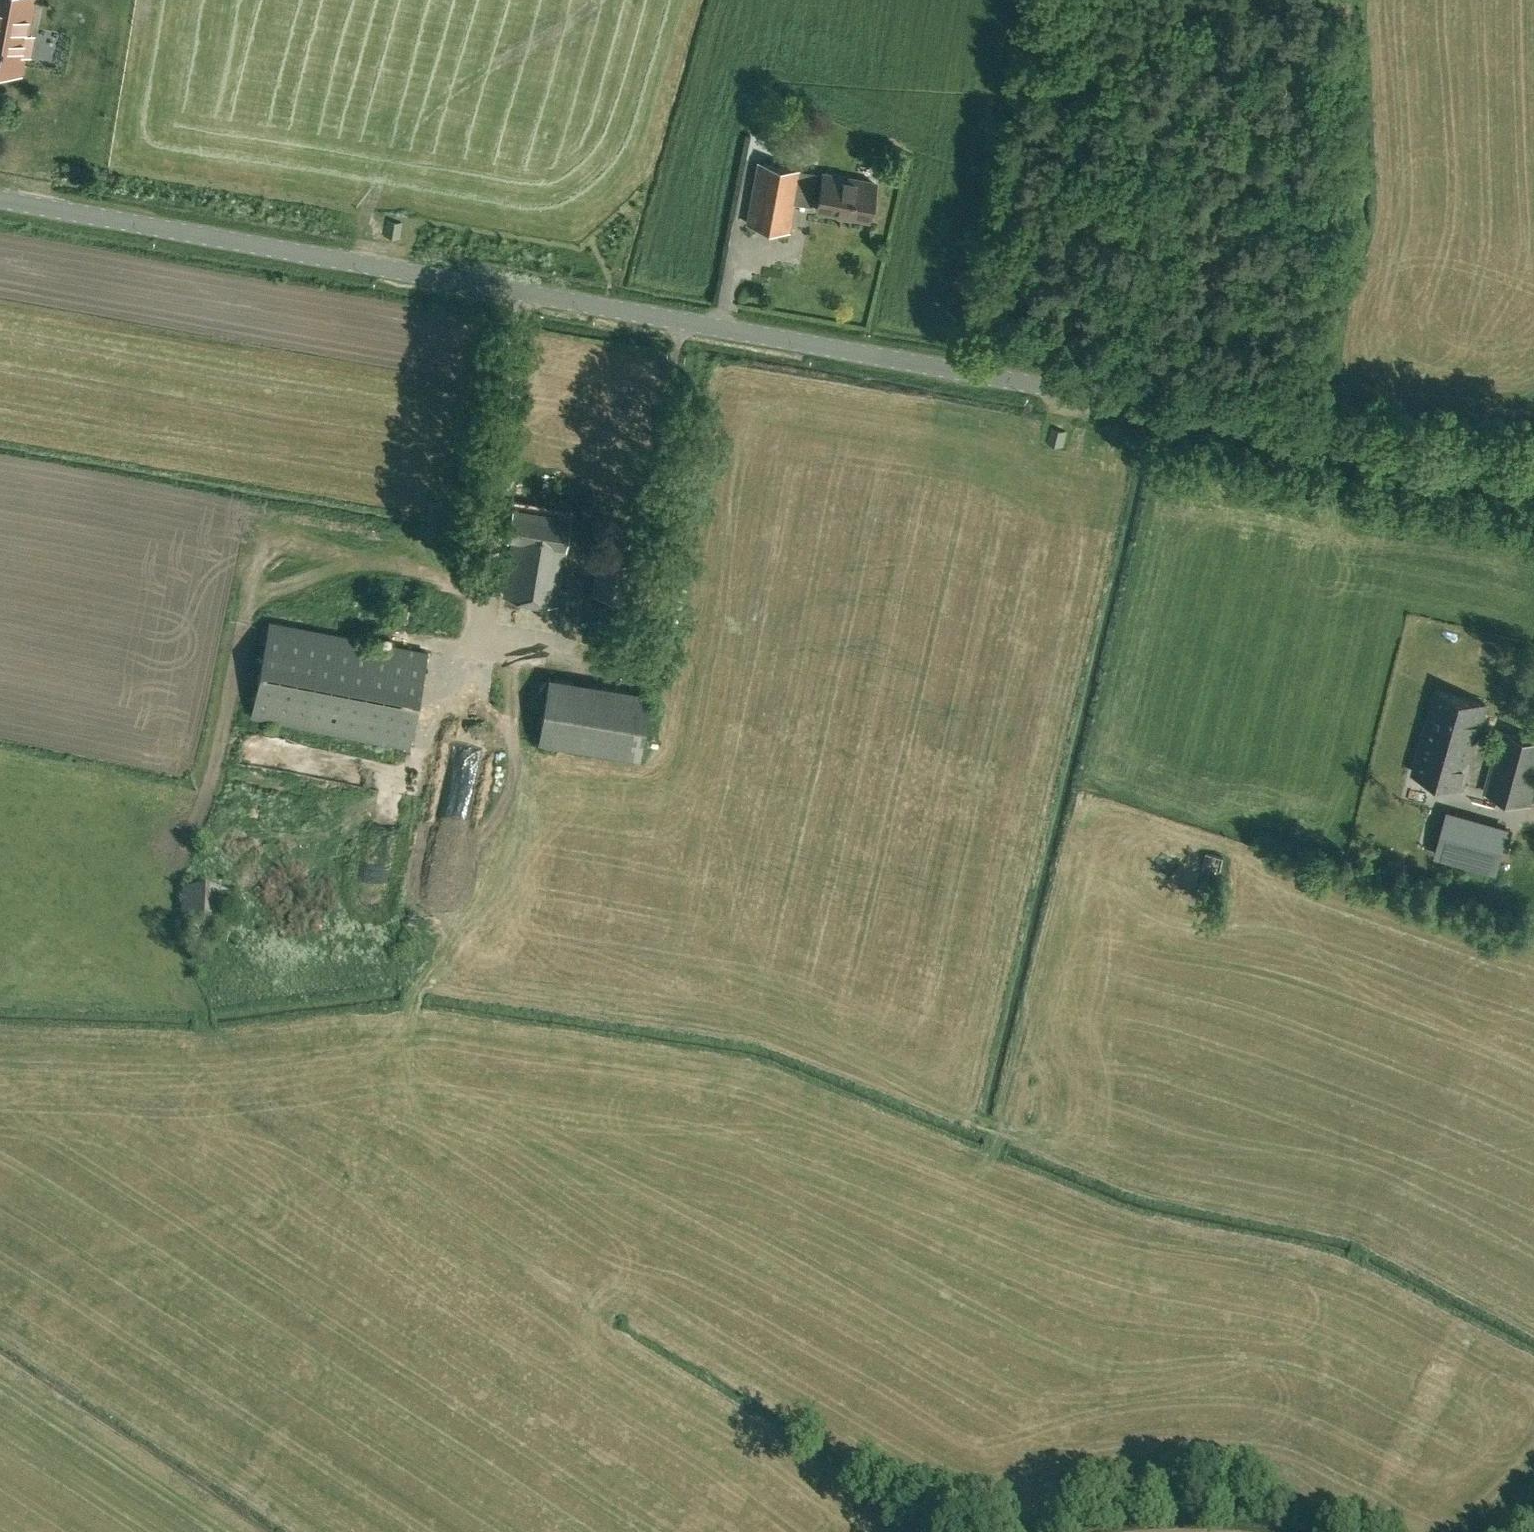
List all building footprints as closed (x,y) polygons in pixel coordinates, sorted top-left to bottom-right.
[(20,71),(24,52),(29,53),(32,36),(27,35),(33,0),(0,0),(0,68),(20,71)] [(788,231),(794,203),(800,170),(759,162),(747,223),(788,231)] [(816,210),(869,220),(875,184),(823,174),(816,210)] [(386,221),(383,236),(398,239),(401,224),(386,221)] [(1066,432),(1049,429),(1046,444),(1062,448),(1066,432)] [(510,537),(513,537),(500,623),(552,631),(565,545),(564,545),(568,520),(514,511),(510,537)] [(597,557),(592,595),(630,601),(636,564),(597,557)] [(270,621),(252,715),(409,746),(428,652),(270,621)] [(549,677),(539,741),(639,757),(650,693),(549,677)] [(1411,772),(1463,787),(1487,702),(1434,687),(1411,772)] [(1482,792),(1531,806),(1533,794),(1533,739),(1500,730),(1482,792)] [(1446,810),(1433,857),(1497,874),(1509,827),(1446,810)] [(182,889),(180,935),(226,937),(229,891),(182,889)]
